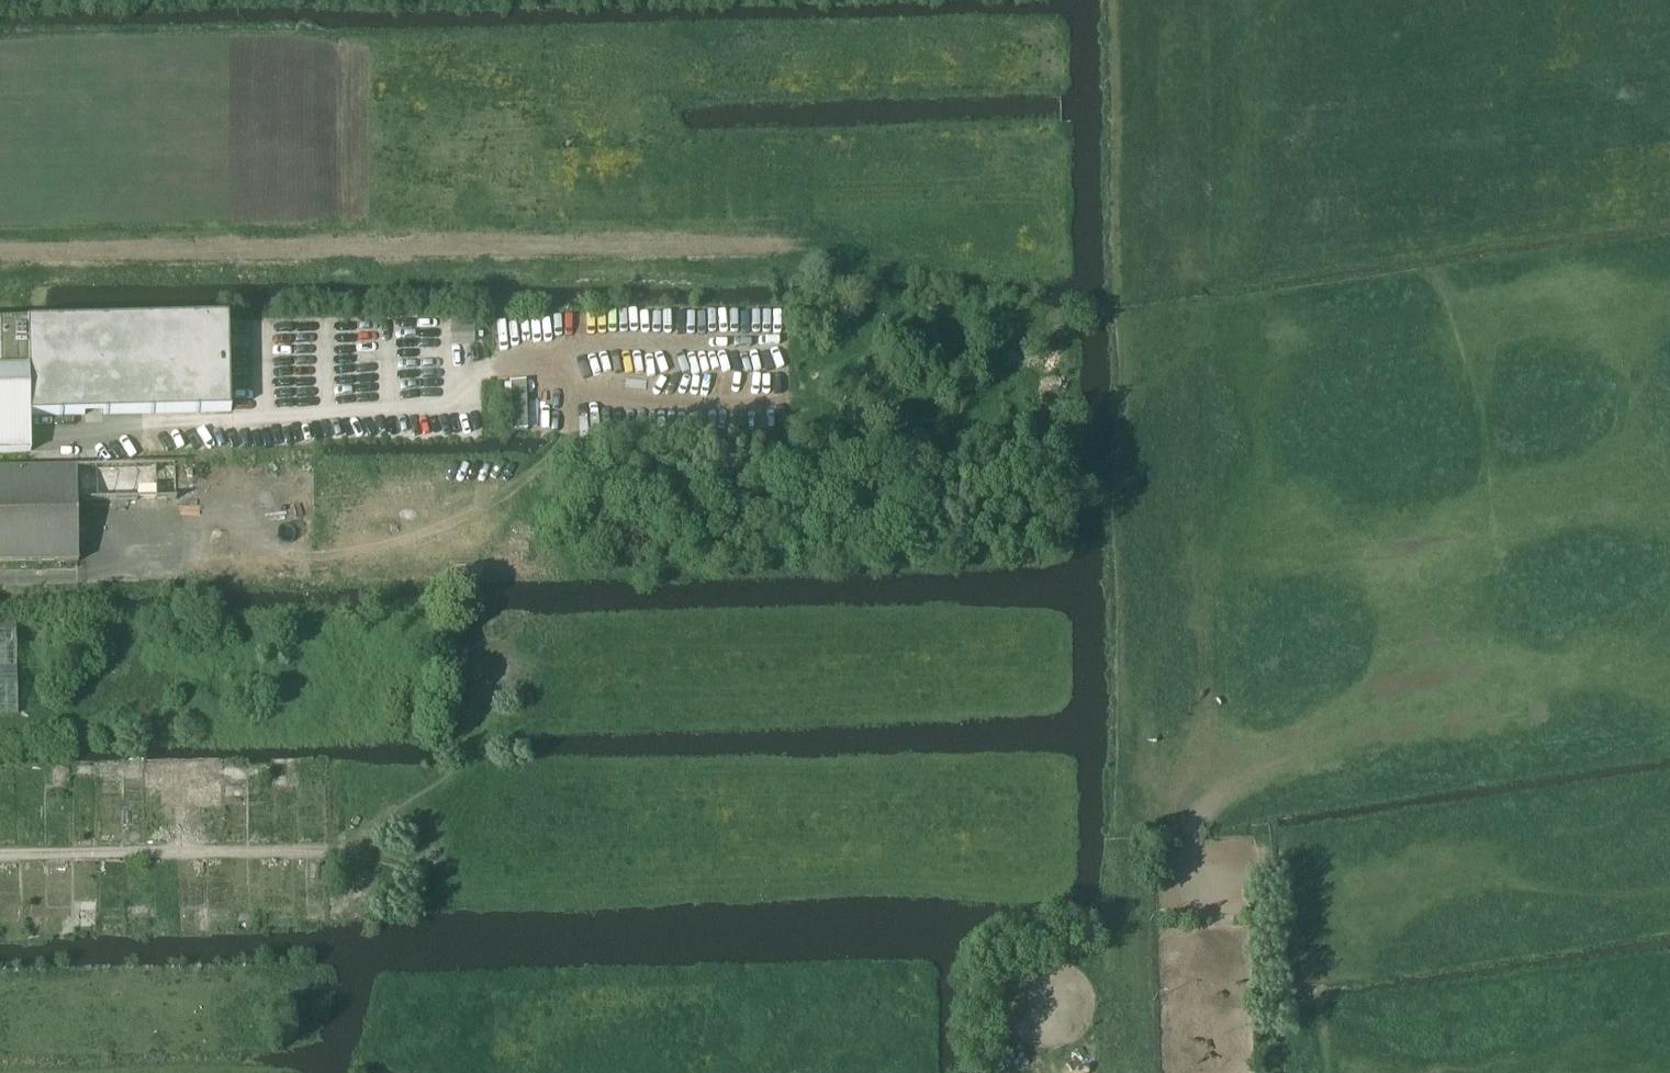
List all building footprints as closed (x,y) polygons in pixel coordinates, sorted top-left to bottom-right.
[(32,451),(31,416),(232,411),(229,317),(29,321),(0,322),(0,452),(32,451)] [(510,430),(530,429),(528,395),(509,395),(510,430)] [(76,779),(2,779),(2,802),(18,801),(19,808),(59,807),(59,801),(75,801),(76,779)] [(98,810),(91,810),(91,850),(98,849),(99,867),(120,866),(119,793),(98,793),(98,810)]
